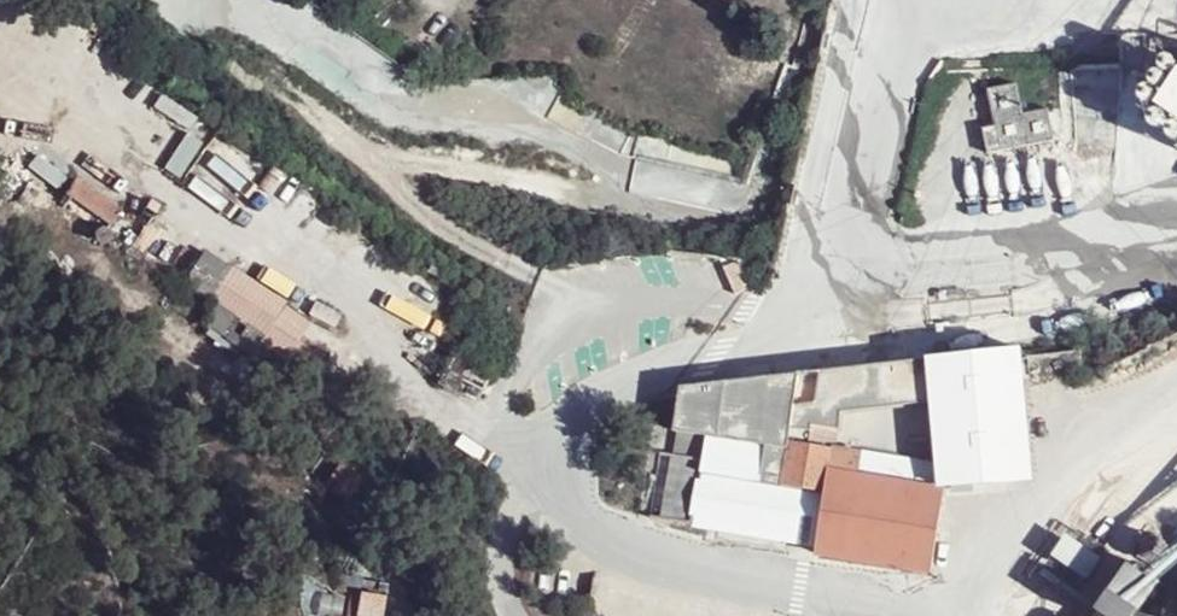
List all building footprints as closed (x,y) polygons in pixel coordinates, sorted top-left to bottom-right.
[(1146,100),(1176,122),(1176,61),(1146,100)] [(1059,138),(1054,111),(1022,117),(1017,87),(991,92),(997,126),(980,129),(984,154),(1059,138)] [(89,260),(123,208),(70,173),(35,225),(89,260)] [(217,308),(263,340),(317,373),(328,356),(299,337),(310,320),(215,261),(194,294),(217,308)] [(475,294),(439,270),(415,312),(455,333),(475,294)] [(253,357),(263,340),(217,308),(205,327),(253,357)] [(1015,352),(674,384),(668,425),(674,426),(673,456),(704,462),(694,534),(785,546),(789,539),(797,489),(820,494),(814,543),(812,552),(929,574),(945,490),(900,482),(901,461),(847,451),(848,439),(936,430),(945,487),(1027,483),(1015,352)] [(797,489),(789,539),(814,543),(820,494),(797,489)] [(1067,532),(1053,554),(1088,577),(1102,555),(1067,532)] [(1103,604),(1120,615),(1135,615),(1158,578),(1133,562),(1103,604)] [(383,589),(360,584),(354,615),(378,615),(383,589)]
